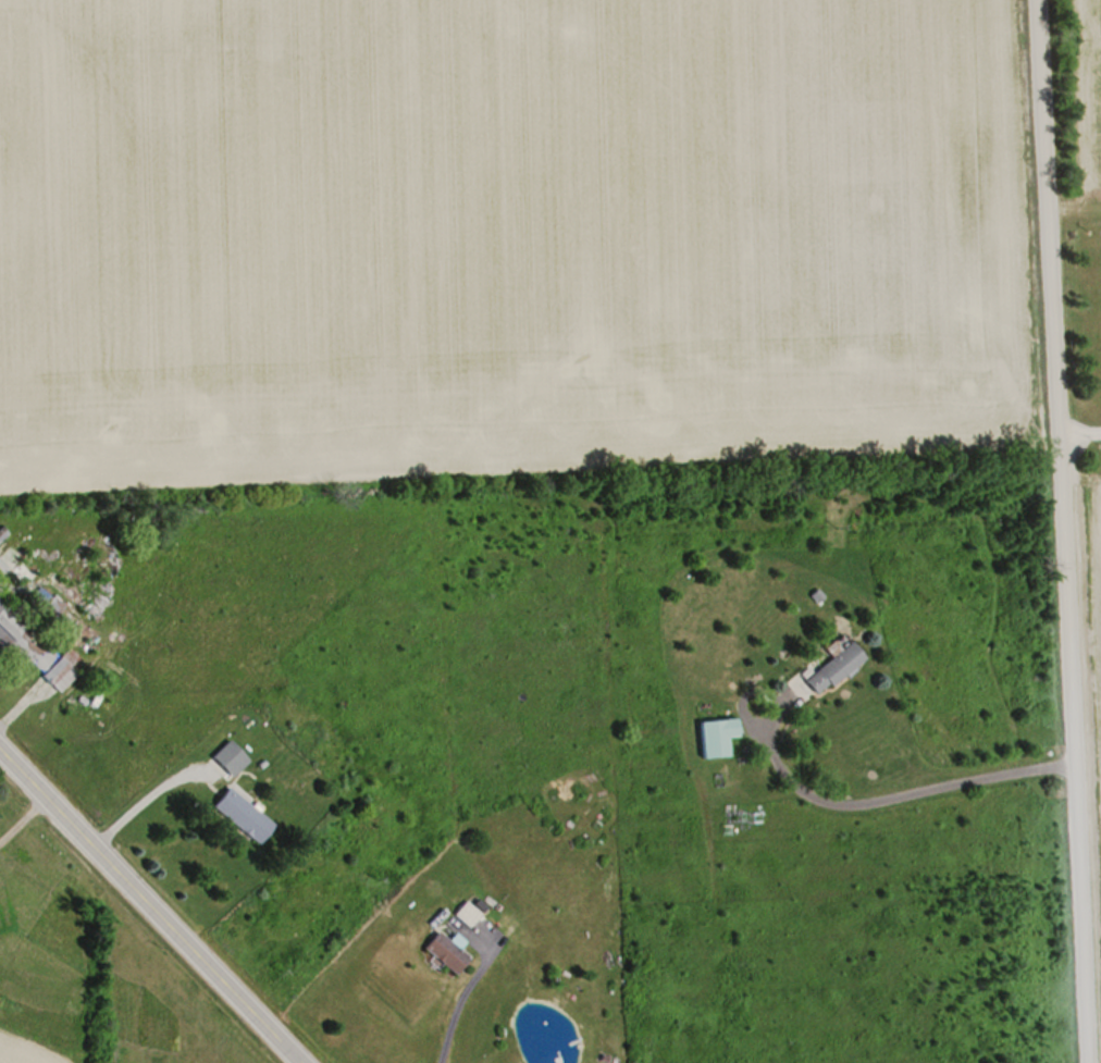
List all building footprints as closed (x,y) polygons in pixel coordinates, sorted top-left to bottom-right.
[(0,591),(0,638),(53,695),(77,673),(70,665),(79,658),(69,648),(61,656),(0,591)] [(819,694),(866,656),(853,640),(806,678),(819,694)] [(700,720),(702,758),(730,756),(728,737),(740,736),(739,718),(700,720)] [(209,761),(228,781),(250,760),(230,740),(209,761)] [(275,825),(230,787),(214,806),(259,845),(275,825)] [(481,913),(465,901),(455,914),(470,927),(481,913)] [(471,956),(438,931),(424,949),(457,974),(471,956)]
